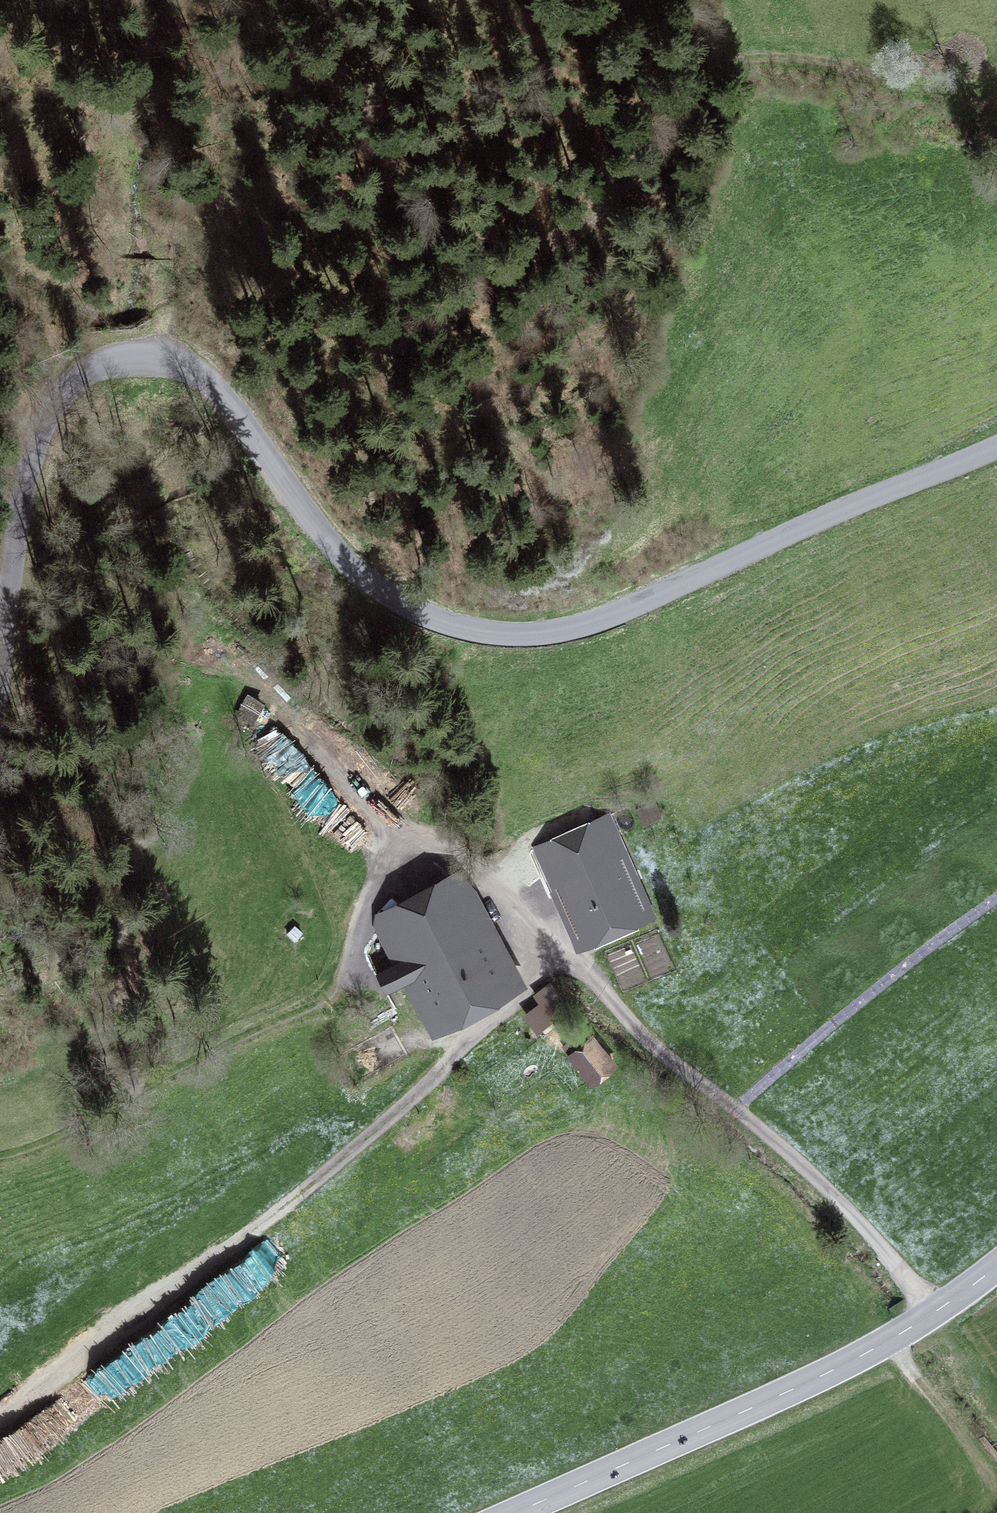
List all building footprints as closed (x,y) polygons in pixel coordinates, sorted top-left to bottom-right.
[(265,706),(247,696),(235,717),(252,727),(265,706)] [(561,882),(583,933),(636,910),(604,836),(614,832),(603,807),(569,822),(572,828),(543,841),(550,856),(533,864),(544,890),(561,882)] [(374,979),(381,992),(416,972),(442,1019),(507,983),(450,881),(388,916),(394,927),(391,928),(409,960),(374,979)] [(566,1009),(548,985),(536,993),(554,1018),(566,1009)] [(607,1065),(585,1038),(566,1054),(569,1057),(573,1054),(593,1077),(607,1065)]
